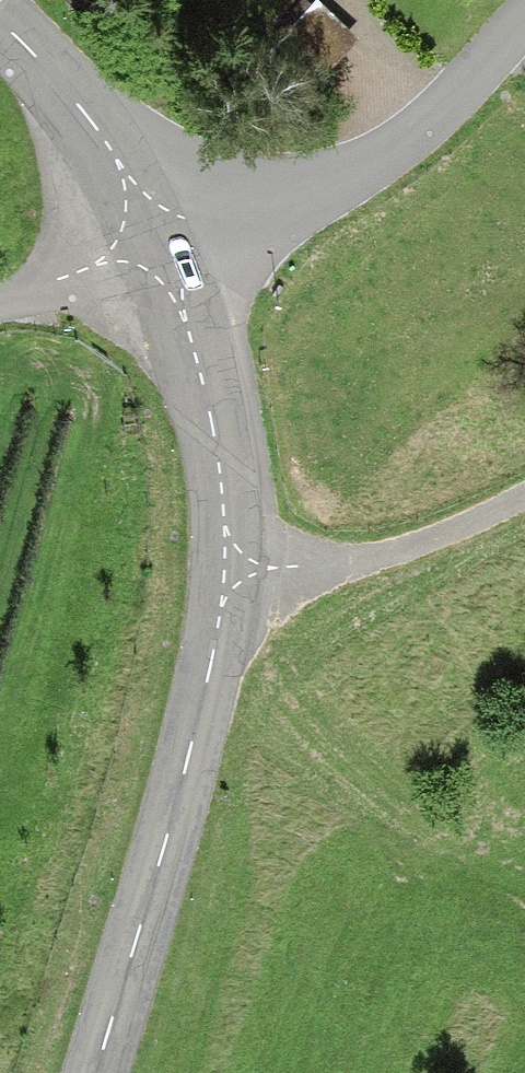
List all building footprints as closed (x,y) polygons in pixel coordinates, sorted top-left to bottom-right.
[(319,9),(286,45),(319,75),(352,39),(319,9)]
